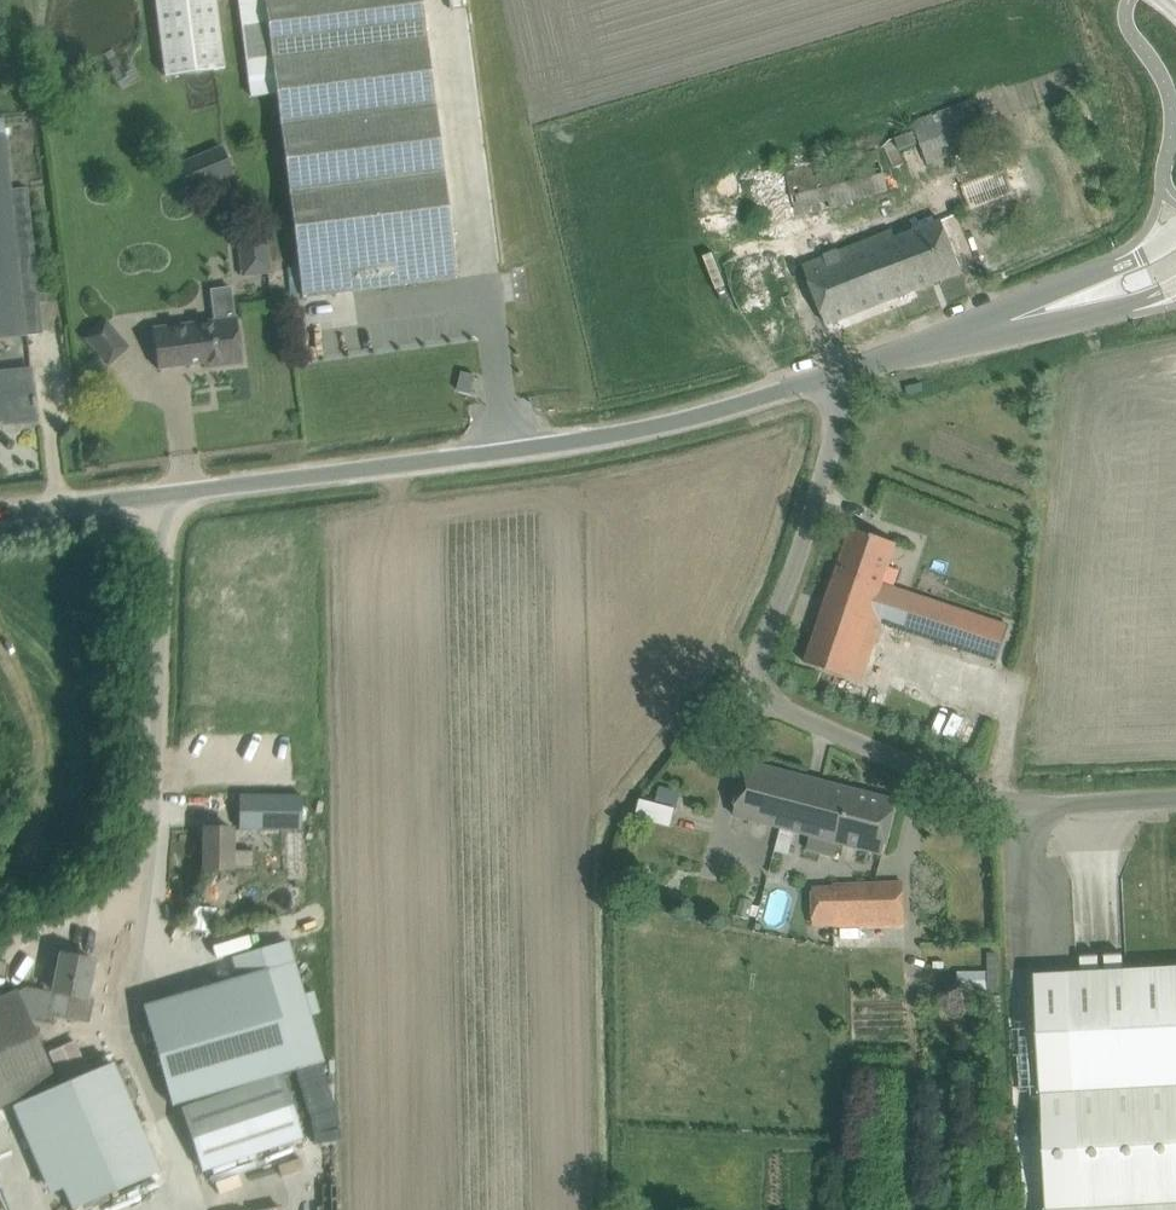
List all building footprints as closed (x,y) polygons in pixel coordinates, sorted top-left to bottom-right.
[(224,71),(215,0),(154,0),(164,78),(224,71)] [(457,278),(419,0),(237,0),(247,77),(273,74),(298,267),(287,268),(292,300),(457,278)] [(928,164),(986,143),(971,101),(912,122),(928,164)] [(4,136),(3,120),(0,121),(0,340),(43,335),(39,305),(46,304),(45,294),(39,295),(38,292),(42,292),(41,288),(38,289),(27,189),(10,191),(4,136)] [(186,194),(233,176),(222,147),(175,166),(186,194)] [(796,217),(851,205),(850,201),(888,192),(878,152),(787,172),(796,217)] [(971,210),(1015,194),(1006,171),(963,187),(971,210)] [(962,273),(942,221),(896,238),(893,230),(803,264),(827,325),(962,273)] [(239,275),(269,274),(267,231),(237,233),(239,275)] [(210,290),(214,321),(152,329),(158,370),(214,363),(214,368),(242,364),(232,287),(210,290)] [(112,332),(104,322),(83,338),(90,348),(112,332)] [(33,406),(35,406),(35,398),(32,398),(29,371),(0,374),(0,420),(13,419),(14,426),(16,425),(16,423),(35,421),(33,406)] [(463,372),(458,390),(471,394),(476,375),(463,372)] [(851,529),(805,663),(862,682),(865,676),(885,625),(997,663),(1008,627),(883,585),(897,545),(851,529)] [(809,834),(822,783),(748,763),(734,815),(809,834)] [(883,854),(896,802),(822,783),(809,834),(811,835),(807,850),(835,857),(839,842),(883,854)] [(238,814),(238,831),(274,831),(287,831),(301,831),(302,797),(238,796),(238,798),(238,814)] [(253,870),(254,852),(232,852),(233,831),(204,831),(203,870),(232,870),(232,869),(253,870)] [(845,846),(842,858),(873,866),(876,854),(845,846)] [(835,926),(836,926),(904,923),(903,883),(834,886),(835,926)] [(212,934),(213,912),(189,910),(187,932),(212,934)] [(324,1063),(288,943),(265,949),(231,959),(237,980),(151,1005),(144,1007),(161,1063),(173,1105),(178,1104),(201,1174),(302,1140),(280,1076),(324,1063)] [(30,1021),(49,1025),(50,1018),(66,1021),(66,1018),(88,1022),(92,1001),(86,1000),(94,962),(61,955),(53,994),(27,988),(18,992),(30,1021)] [(1034,975),(1039,1087),(1046,1209),(1175,1209),(1175,968),(1128,970),(1087,972),(1078,973),(1068,973),(1034,975)] [(986,970),(958,971),(958,991),(987,991),(986,970)] [(56,1083),(30,1021),(18,992),(17,991),(0,998),(0,1106),(56,1083)] [(70,1208),(157,1171),(112,1067),(13,1110),(49,1194),(62,1189),(70,1208)]
